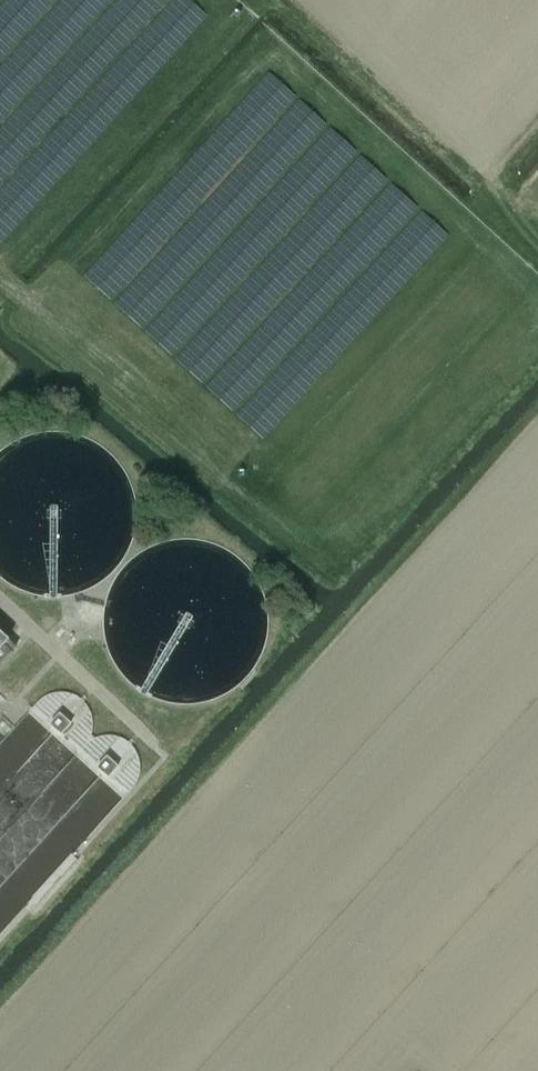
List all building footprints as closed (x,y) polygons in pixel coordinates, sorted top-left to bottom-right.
[(17,647),(0,631),(0,666),(17,647)]
